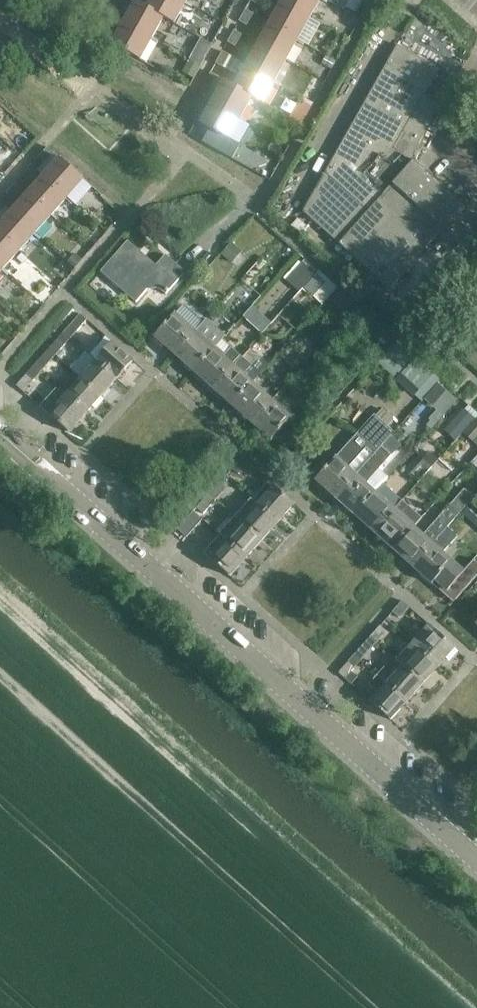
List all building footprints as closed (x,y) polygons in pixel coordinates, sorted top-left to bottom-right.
[(116,6),(124,10),(130,0),(119,0),(116,6)] [(182,0),(150,0),(146,7),(165,18),(175,23),(187,2),(182,0)] [(282,3),(310,18),(320,0),(284,0),(282,3)] [(165,18),(146,7),(137,2),(125,23),(154,39),(165,18)] [(310,18),(282,3),(271,24),(298,39),(310,18)] [(246,9),(239,21),(247,26),(254,14),(246,9)] [(111,14),(104,26),(113,31),(119,19),(111,14)] [(154,39),(125,23),(113,45),(142,61),(154,39)] [(298,39),(271,24),(259,44),(287,60),(298,39)] [(234,30),(228,42),(236,47),(242,35),(234,30)] [(287,60),(259,44),(247,65),(275,81),(287,60)] [(397,46),(359,115),(326,175),(303,212),(340,245),(415,162),(412,158),(442,104),(425,94),(439,69),(397,46)] [(231,55),(223,51),(216,64),(224,68),(224,67),(231,71),(237,60),(230,56),(231,55)] [(275,81),(247,65),(236,86),(253,96),(263,102),(275,81)] [(253,96),(236,86),(226,80),(219,77),(211,72),(204,85),(219,93),(214,101),(242,117),(253,96)] [(199,93),(193,106),(201,110),(208,98),(199,93)] [(242,117),(214,101),(201,124),(211,129),(204,143),(234,159),(242,144),(231,138),(242,117)] [(46,163),(55,153),(48,147),(39,157),(46,163)] [(85,181),(61,159),(44,177),(69,199),(85,181)] [(465,206),(415,162),(340,245),(392,291),(443,232),(444,233),(449,227),(448,226),(465,206)] [(39,171),(32,165),(24,174),(31,181),(39,171)] [(69,199),(44,177),(28,195),(53,217),(69,199)] [(23,189),(16,183),(7,193),(14,199),(23,189)] [(53,217),(28,195),(12,213),(37,235),(53,217)] [(12,213),(0,227),(0,234),(21,252),(37,235),(12,213)] [(0,234),(0,266),(5,270),(21,252),(0,234)] [(162,274),(163,272),(128,241),(102,271),(137,302),(156,280),(159,283),(156,286),(166,294),(186,272),(176,263),(164,276),(162,274)] [(303,262),(286,280),(299,292),(316,274),(303,262)] [(327,283),(317,274),(304,289),(314,297),(327,283)] [(341,293),(337,290),(327,301),(330,304),(341,293)] [(273,324),(253,306),(243,317),(263,334),(273,324)] [(81,313),(65,331),(72,338),(88,320),(81,313)] [(156,338),(176,356),(197,333),(196,332),(202,326),(192,317),(186,323),(177,315),(156,338)] [(237,326),(225,315),(218,323),(230,333),(237,326)] [(374,342),(382,350),(393,338),(385,330),(374,342)] [(65,331),(49,349),(56,356),(72,338),(65,331)] [(197,333),(176,356),(195,373),(221,345),(219,343),(215,349),(197,333)] [(91,354),(99,362),(119,380),(135,362),(115,344),(106,337),(91,354)] [(398,341),(379,363),(397,379),(396,380),(415,396),(420,391),(427,397),(441,380),(435,375),(434,373),(398,341)] [(221,345),(195,373),(214,390),(243,357),(232,348),(228,352),(221,345)] [(49,349),(33,367),(40,374),(56,356),(49,349)] [(286,369),(282,366),(287,360),(280,353),(274,359),(267,366),(279,376),(286,369)] [(254,384),(243,374),(252,365),(243,357),(214,390),(233,407),(254,384)] [(317,368),(310,361),(296,377),(304,383),(317,368)] [(99,362),(83,380),(103,398),(119,380),(99,362)] [(24,392),(40,374),(33,367),(17,386),(24,392)] [(83,380),(67,397),(87,415),(103,398),(83,380)] [(441,380),(427,397),(424,399),(434,408),(448,391),(440,384),(442,381),(441,380)] [(254,384),(233,407),(253,425),(273,401),(254,384)] [(67,397),(61,392),(53,401),(59,406),(50,416),(70,434),(87,415),(67,397)] [(273,401),(253,425),(272,442),(275,439),(287,450),(299,437),(287,426),(293,419),(273,401)] [(316,481),(336,498),(382,447),(395,432),(387,425),(395,417),(384,407),(376,415),(375,414),(329,466),(325,462),(314,475),(318,478),(316,481)] [(475,442),(476,439),(476,420),(465,433),(475,442)] [(382,447),(336,498),(355,516),(376,492),(367,484),(392,456),(382,447)] [(242,457),(232,469),(239,475),(250,463),(242,457)] [(432,467),(423,459),(409,475),(418,483),(432,467)] [(210,494),(217,500),(227,489),(220,482),(210,494)] [(276,488),(260,506),(279,523),(296,505),(276,488)] [(415,526),(393,550),(413,567),(443,534),(475,498),(465,489),(424,535),(415,526)] [(376,492),(355,516),(374,533),(395,509),(376,492)] [(210,494),(197,508),(204,514),(217,500),(210,494)] [(252,499),(236,517),(263,541),(279,523),(260,506),(252,499)] [(403,500),(395,509),(374,533),(393,550),(415,526),(423,517),(403,500)] [(204,520),(194,511),(178,530),(187,538),(204,520)] [(263,541),(236,517),(220,535),(228,541),(247,559),(263,541)] [(215,540),(220,535),(211,526),(205,532),(215,540)] [(443,534),(413,567),(433,585),(439,577),(451,588),(466,572),(444,553),(453,543),(443,534)] [(228,541),(211,559),(230,577),(247,559),(228,541)] [(403,600),(393,612),(400,618),(410,607),(403,600)] [(456,649),(429,624),(413,643),(420,649),(440,667),(456,649)] [(371,637),(378,643),(388,632),(381,626),(371,637)] [(371,637),(361,648),(368,654),(378,643),(371,637)] [(420,649),(404,667),(424,685),(440,667),(420,649)] [(339,673),(345,679),(356,668),(349,661),(339,673)] [(404,667),(388,685),(408,703),(424,685),(404,667)] [(369,685),(380,694),(372,703),(392,721),(408,703),(388,685),(378,675),(369,685)]
